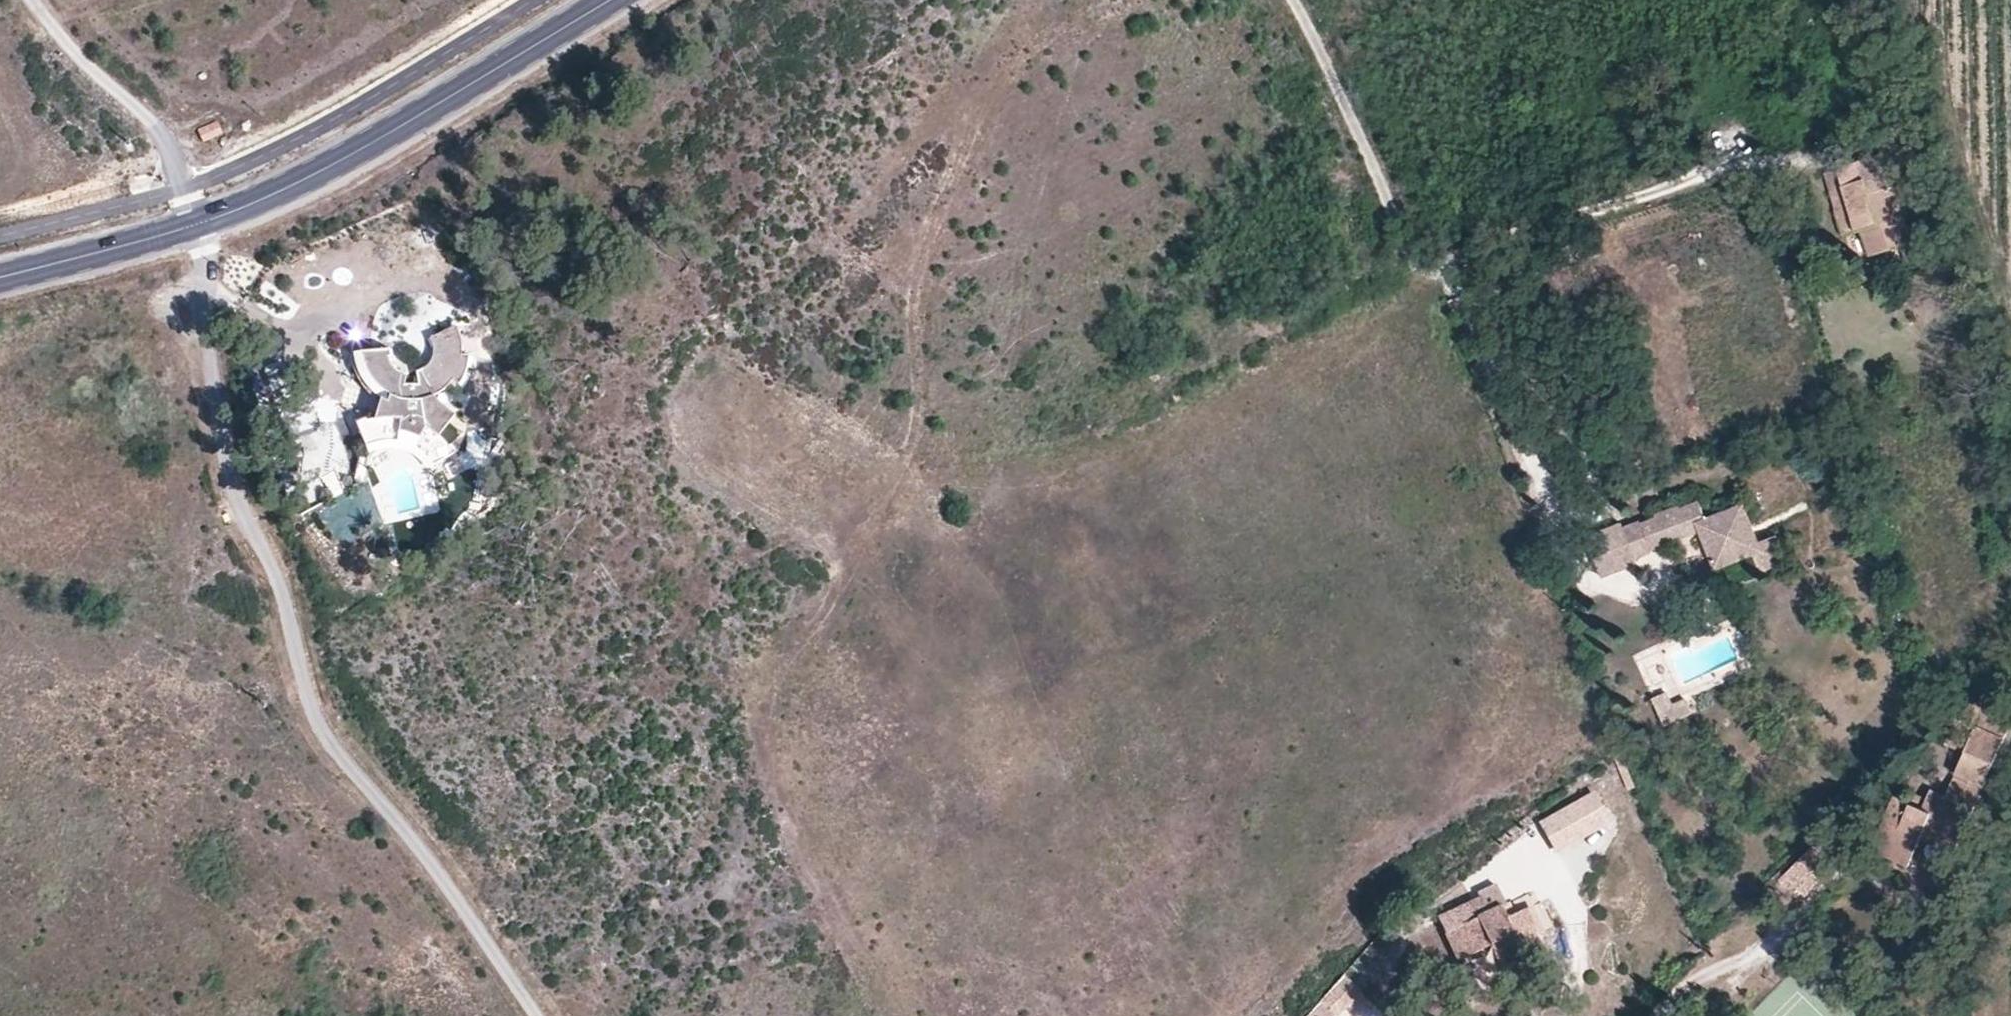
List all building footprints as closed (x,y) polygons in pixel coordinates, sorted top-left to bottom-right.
[(204,144),(225,135),(218,120),(198,130),(204,144)] [(1899,246),(1909,242),(1883,156),(1838,170),(1843,187),(1838,188),(1854,235),(1863,232),(1869,255),(1899,246)] [(1843,187),(1838,170),(1822,175),(1841,238),(1854,235),(1838,188),(1843,187)] [(1907,268),(1916,265),(1909,242),(1899,246),(1907,268)] [(457,337),(453,328),(430,338),(432,341),(434,346),(434,353),(433,359),(431,363),(428,367),(425,370),(421,373),(416,375),(416,383),(404,384),(403,375),(398,373),(392,369),(388,364),(386,360),(386,358),(389,358),(388,351),(359,354),(360,362),(363,371),(367,377),(372,383),(376,387),(380,390),(385,393),(388,394),(381,418),(373,421),(372,419),(365,421),(363,419),(358,422),(371,445),(376,443),(383,442),(395,442),(405,445),(412,447),(418,452),(425,456),(429,461),(432,465),(456,453),(449,445),(460,433),(447,423),(452,416),(432,396),(437,394),(442,390),(448,385),(451,379),(459,382),(465,375),(467,367),(468,359),(466,356),(461,356),(460,347),(457,337)] [(1705,522),(1698,504),(1680,511),(1678,508),(1654,518),(1655,521),(1641,526),(1640,526),(1651,553),(1699,535),(1714,573),(1751,559),(1735,509),(1705,522)] [(1786,565),(1775,539),(1758,545),(1743,507),(1735,509),(1751,559),(1752,558),(1760,576),(1771,571),(1786,565)] [(1651,553),(1640,526),(1641,526),(1641,525),(1624,531),(1623,527),(1588,541),(1603,580),(1638,567),(1637,563),(1653,557),(1651,553)] [(1659,724),(1687,713),(1681,699),(1667,704),(1662,690),(1648,696),(1659,724)] [(1955,774),(1983,785),(2010,718),(1975,703),(1955,720),(1945,744),(1965,752),(1955,774)] [(1889,856),(1908,864),(1920,838),(1954,852),(1981,790),(1953,779),(1946,796),(1929,790),(1925,800),(1920,810),(1910,805),(1893,799),(1872,849),(1889,856)] [(1597,795),(1541,826),(1558,857),(1615,826),(1597,795)] [(1920,810),(1925,800),(1914,796),(1910,805),(1920,810)] [(1776,885),(1798,907),(1837,868),(1815,846),(1776,885)] [(1908,864),(1889,856),(1882,869),(1902,878),(1908,864)] [(1488,945),(1503,978),(1545,959),(1524,914),(1507,921),(1500,908),(1487,914),(1480,900),(1439,919),(1458,959),(1488,945)] [(1343,977),(1343,978),(1306,1015),(1338,1015),(1360,995),(1343,977)]
